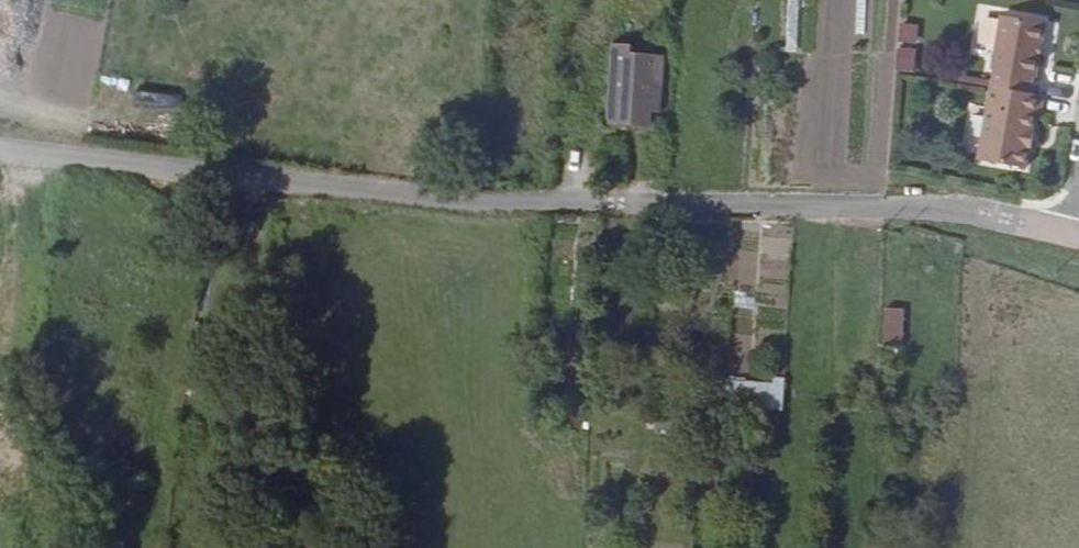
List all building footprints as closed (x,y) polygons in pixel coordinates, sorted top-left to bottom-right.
[(995,70),(992,88),(1030,95),(1032,78),(1036,78),(1045,24),(1000,16),(991,69),(995,70)] [(899,23),(899,43),(917,43),(917,22),(899,23)] [(914,72),(916,46),(898,44),(895,70),(914,72)] [(656,91),(658,71),(627,68),(627,61),(620,60),(610,59),(605,133),(644,136),(647,111),(655,112),(656,91)] [(664,92),(666,72),(658,71),(656,91),(664,92)] [(1030,95),(992,88),(980,162),(1027,170),(1030,150),(1035,151),(1038,131),(1032,130),(1034,114),(1040,115),(1044,97),(1030,95)] [(882,306),(881,346),(902,346),(903,307),(882,306)] [(782,408),(783,380),(724,378),(723,406),(782,408)]
